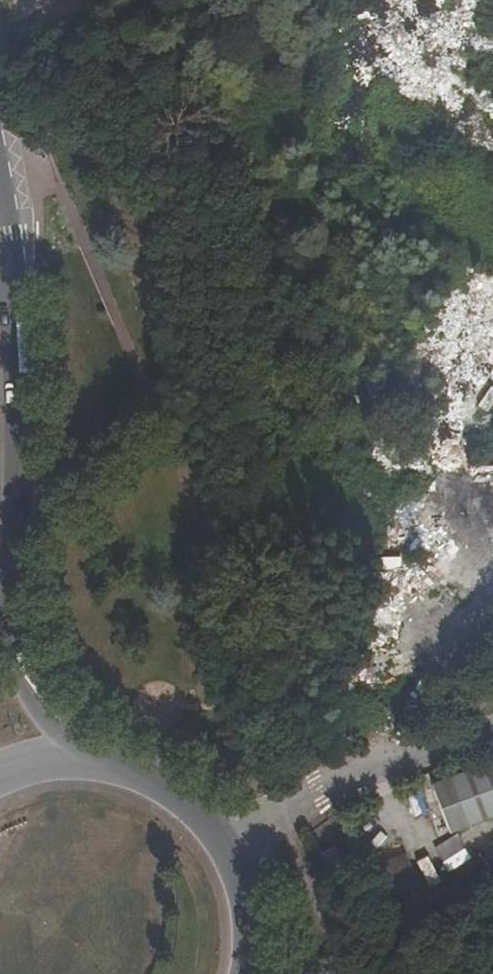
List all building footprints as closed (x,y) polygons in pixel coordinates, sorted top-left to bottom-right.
[(61,18),(101,0),(53,0),(61,18)] [(432,788),(451,836),(492,819),(492,764),(432,788)] [(481,849),(491,863),(492,862),(492,840),(481,849)] [(318,854),(334,888),(350,881),(334,850),(318,854)] [(405,860),(379,870),(390,899),(416,888),(405,860)] [(458,889),(402,927),(414,946),(470,908),(458,889)] [(414,897),(393,905),(399,919),(420,911),(414,897)]
